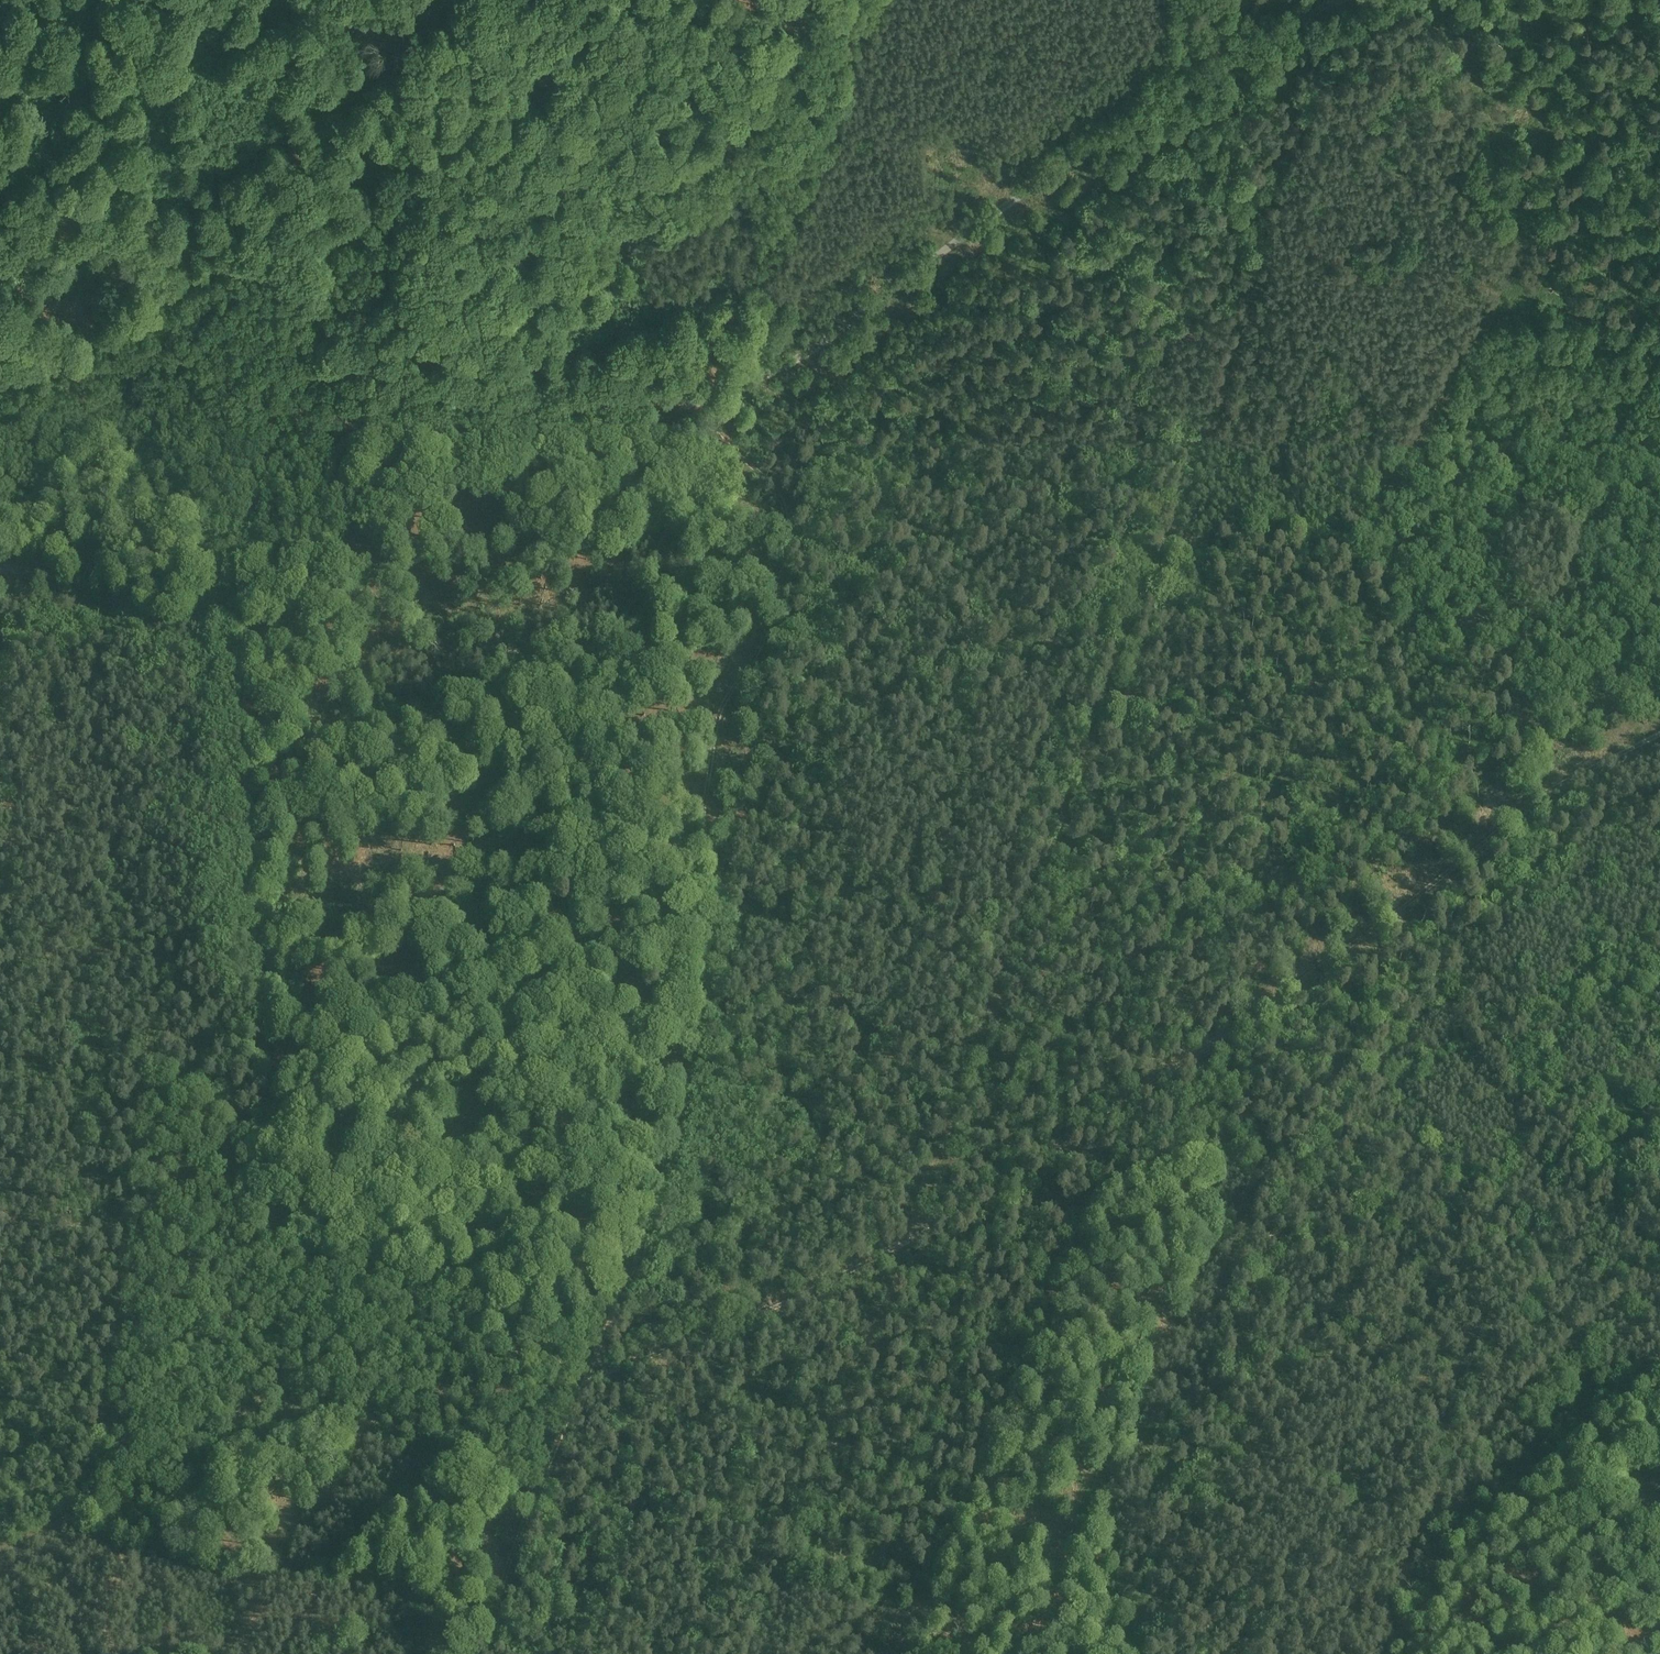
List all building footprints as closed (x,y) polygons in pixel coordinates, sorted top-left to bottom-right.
[(934,266),(950,256),(946,250),(930,260),(934,266)]
